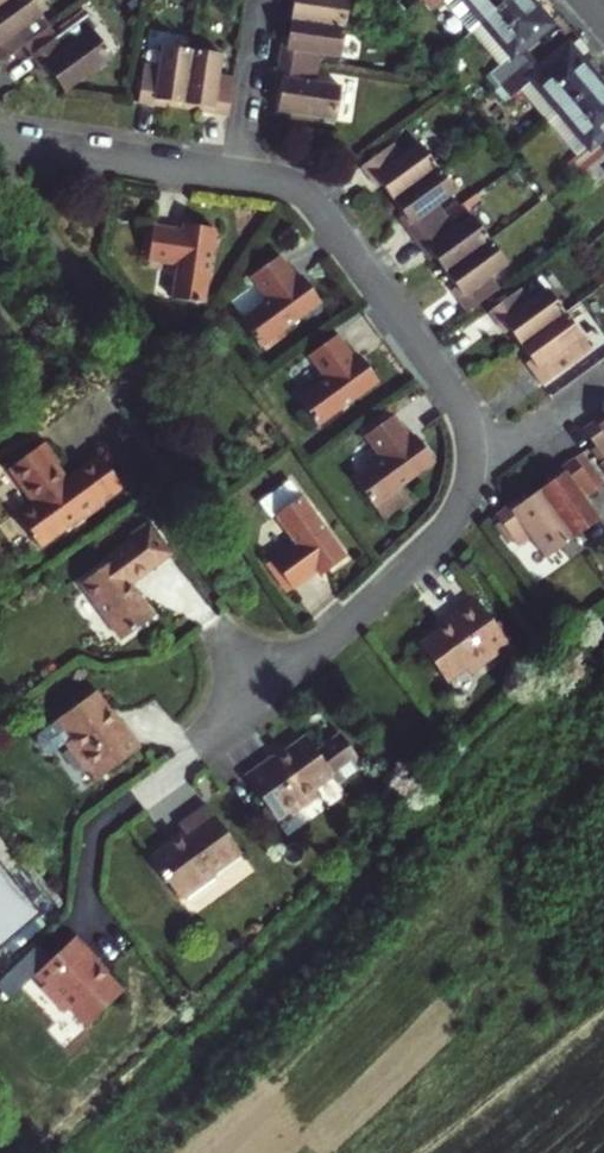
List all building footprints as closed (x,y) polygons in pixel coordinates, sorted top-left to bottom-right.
[(30,0),(4,0),(0,3),(0,61),(20,47),(45,29),(49,26),(30,0)] [(290,19),(346,26),(349,0),(292,0),(292,3),(290,19)] [(504,0),(456,0),(470,15),(477,23),(504,0)] [(531,0),(504,0),(477,23),(507,58),(489,74),(498,84),(532,55),(522,43),(548,20),(531,0)] [(279,49),(277,62),(318,67),(320,54),(341,57),(346,26),(290,19),(287,37),(285,50),(279,49)] [(42,65),(48,74),(62,93),(111,56),(91,27),(69,43),(61,30),(51,37),(25,55),(35,69),(42,65)] [(45,29),(20,47),(25,55),(51,37),(45,29)] [(285,50),(287,37),(280,38),(279,49),(285,50)] [(136,104),(157,107),(158,100),(168,102),(181,104),(190,48),(161,43),(157,65),(143,63),(136,104)] [(543,68),(532,55),(498,84),(510,98),(521,90),(547,121),(597,78),(570,45),(543,68)] [(181,104),(199,107),(210,108),(209,115),(227,117),(233,75),(220,74),(223,53),(190,48),(181,104)] [(317,81),(318,67),(277,62),(275,77),(280,78),(279,89),(275,112),(323,118),(337,120),(341,84),(317,81)] [(42,65),(35,69),(42,79),(48,74),(42,65)] [(597,78),(547,121),(575,155),(566,163),(566,169),(573,178),(578,174),(603,151),(603,139),(599,134),(603,130),(603,86),(597,78)] [(158,100),(157,107),(168,109),(168,102),(158,100)] [(210,108),(199,107),(198,114),(209,115),(210,108)] [(392,141),(360,165),(369,178),(373,175),(380,185),(392,200),(437,166),(418,141),(400,154),(392,141)] [(578,174),(588,187),(603,174),(603,151),(578,174)] [(455,191),(437,166),(392,200),(404,215),(411,225),(405,229),(414,241),(448,217),(438,204),(455,191)] [(373,175),(369,178),(375,187),(380,185),(373,175)] [(454,225),(448,217),(414,241),(424,255),(428,252),(435,260),(446,275),(491,241),(471,213),(454,225)] [(411,225),(404,215),(399,220),(405,229),(411,225)] [(174,265),(169,297),(205,303),(216,228),(180,222),(179,229),(152,225),(146,261),(174,265)] [(507,263),(491,241),(446,275),(453,285),(460,294),(455,298),(467,313),(482,303),(501,290),(491,276),(507,263)] [(428,252),(424,255),(431,264),(435,260),(428,252)] [(267,296),(238,316),(259,346),(319,302),(299,273),(295,276),(279,253),(250,274),(267,296)] [(460,294),(453,285),(448,289),(455,298),(460,294)] [(520,286),(487,310),(499,327),(503,324),(510,334),(520,346),(564,313),(544,287),(530,298),(520,286)] [(591,349),(564,313),(520,346),(529,358),(536,367),(531,371),(542,385),(591,349)] [(503,324),(499,327),(506,336),(510,334),(503,324)] [(323,376),(296,396),(316,425),(377,382),(357,354),(353,356),(337,333),(307,354),(323,376)] [(536,367),(529,358),(524,362),(531,371),(536,367)] [(363,434),(393,413),(389,407),(359,428),(363,434)] [(603,418),(603,409),(595,416),(599,421),(603,418)] [(393,413),(363,434),(380,457),(353,476),(373,505),(375,504),(386,519),(409,502),(398,488),(434,461),(413,432),(409,435),(393,413)] [(596,447),(603,458),(603,418),(599,421),(595,416),(581,427),(596,447)] [(38,546),(122,485),(99,454),(66,478),(56,464),(59,461),(44,440),(7,466),(33,501),(15,515),(38,546)] [(592,450),(601,463),(603,461),(603,458),(596,447),(592,450)] [(574,455),(597,488),(603,483),(603,480),(582,449),(574,455)] [(553,477),(538,488),(573,537),(599,518),(584,497),(597,488),(574,455),(560,466),(563,470),(553,477)] [(550,472),(553,477),(563,470),(560,466),(550,472)] [(347,556),(301,495),(290,479),(264,499),(275,513),(296,541),(273,557),(294,586),(315,571),(319,577),(347,556)] [(509,503),(495,514),(501,523),(511,537),(518,546),(529,538),(544,558),(573,537),(538,488),(522,501),(513,507),(509,503)] [(513,507),(522,501),(518,495),(509,503),(513,507)] [(501,523),(496,527),(506,541),(511,537),(501,523)] [(108,561),(78,581),(120,640),(154,616),(130,583),(154,565),(133,537),(105,557),(108,561)] [(273,557),(268,560),(289,590),(294,586),(273,557)] [(417,644),(445,681),(468,665),(473,671),(497,653),(494,649),(505,641),(475,598),(449,616),(451,620),(417,644)] [(96,689),(93,691),(118,725),(121,722),(96,689)] [(141,747),(121,722),(118,725),(93,691),(56,718),(70,737),(63,741),(83,770),(86,768),(95,780),(141,747)] [(243,774),(275,819),(286,812),(288,815),(317,794),(313,788),(332,775),(336,781),(362,763),(339,732),(315,749),(304,734),(270,759),(268,756),(243,774)] [(185,828),(148,854),(178,895),(182,892),(186,897),(215,876),(211,871),(239,850),(206,805),(182,822),(185,828)] [(42,912),(0,859),(0,945),(42,912)] [(84,1025),(119,991),(94,964),(96,962),(73,938),(34,975),(43,986),(39,990),(63,1014),(69,1009),(84,1025)]
